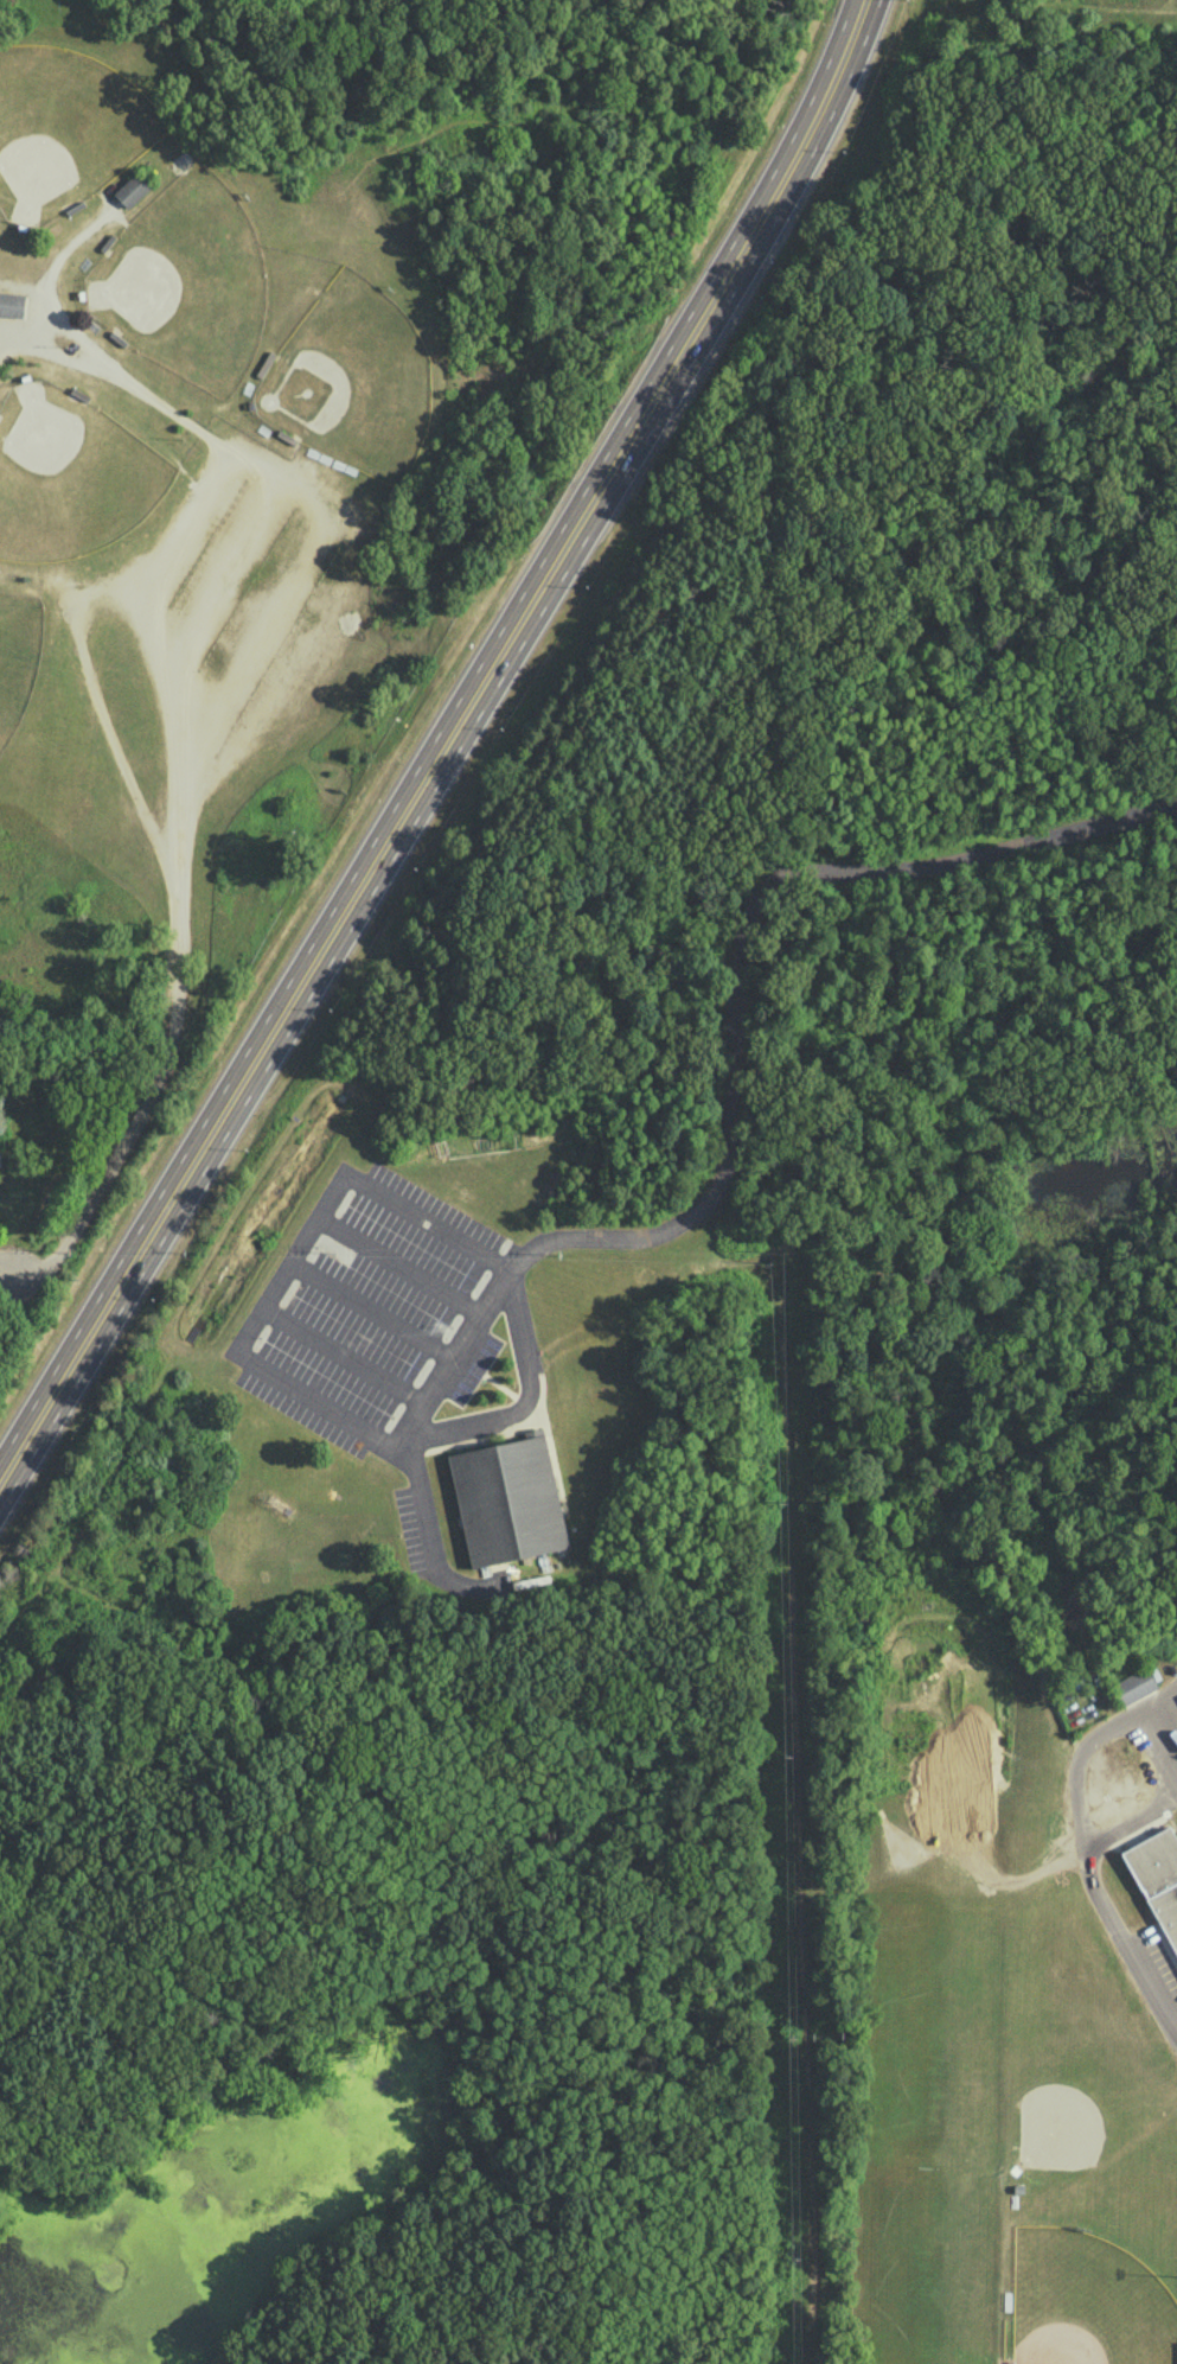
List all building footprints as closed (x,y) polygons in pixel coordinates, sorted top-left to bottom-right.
[(152,186),(137,170),(113,192),(128,208),(152,186)] [(23,317),(25,294),(0,291),(0,315),(23,317)] [(548,1438),(572,1551),(472,1573),(447,1459),(548,1438)] [(1159,1689),(1148,1665),(1112,1682),(1123,1706),(1159,1689)] [(1175,1825),(1176,1830),(1176,1957),(1120,1855),(1175,1825)]
